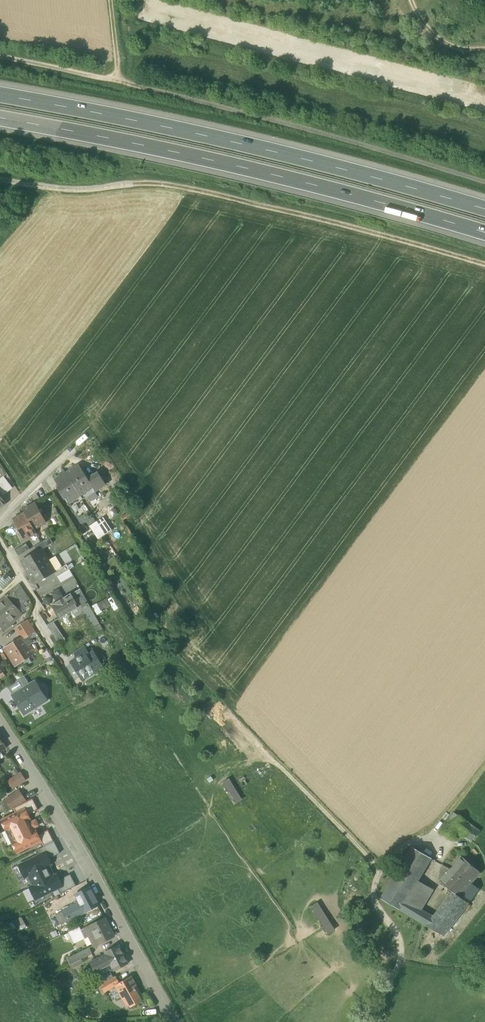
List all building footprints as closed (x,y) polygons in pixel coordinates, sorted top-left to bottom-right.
[(80,495),(93,488),(93,487),(88,479),(79,465),(66,473),(80,495)] [(98,472),(88,479),(93,487),(93,488),(95,491),(106,485),(98,472)] [(69,503),(80,495),(66,473),(55,480),(59,487),(57,488),(64,499),(66,497),(69,503)] [(3,476),(0,479),(0,491),(4,495),(13,488),(3,476)] [(23,509),(25,513),(34,529),(45,523),(35,503),(23,509)] [(36,533),(34,529),(25,513),(14,519),(18,527),(17,528),(17,530),(18,532),(19,533),(20,533),(21,532),(24,539),(36,533)] [(103,518),(96,522),(105,535),(112,530),(107,522),(103,518)] [(98,540),(105,535),(96,522),(90,527),(98,540)] [(34,547),(37,552),(41,550),(53,543),(49,538),(41,543),(36,546),(34,547)] [(15,550),(19,556),(30,549),(26,543),(15,550)] [(22,561),(28,572),(48,561),(41,550),(37,552),(22,561)] [(55,557),(48,561),(54,572),(61,568),(55,557)] [(54,572),(48,561),(28,572),(35,583),(54,572)] [(54,572),(58,577),(69,570),(66,565),(61,568),(54,572)] [(58,577),(61,583),(73,576),(69,570),(58,577)] [(3,589),(12,578),(6,573),(2,577),(0,580),(0,586),(3,589)] [(11,591),(22,604),(29,599),(19,585),(11,591)] [(86,612),(91,622),(96,619),(80,589),(71,594),(79,607),(79,606),(83,613),(84,614),(86,612)] [(11,591),(5,597),(17,609),(22,604),(11,591)] [(52,606),(59,618),(70,612),(79,607),(71,594),(52,606)] [(17,609),(5,597),(0,602),(0,625),(5,630),(21,614),(17,609)] [(107,598),(97,603),(101,610),(111,605),(107,598)] [(102,612),(101,610),(97,603),(92,606),(97,615),(102,612)] [(79,607),(70,612),(74,618),(83,613),(79,606),(79,607)] [(102,629),(96,619),(91,622),(97,632),(102,629)] [(28,620),(25,622),(29,628),(32,634),(36,632),(28,620)] [(16,628),(19,634),(20,633),(29,628),(25,622),(17,626),(18,627),(16,628)] [(47,625),(59,643),(65,639),(53,622),(47,625)] [(23,636),(35,654),(39,651),(33,642),(31,640),(29,636),(32,634),(29,628),(20,633),(23,636)] [(32,634),(29,636),(31,640),(39,636),(36,632),(32,634)] [(5,648),(16,666),(29,657),(35,654),(23,636),(5,648)] [(74,653),(77,658),(88,652),(84,646),(74,653)] [(70,670),(75,679),(79,676),(94,668),(95,670),(102,666),(94,652),(90,654),(88,652),(77,658),(71,662),(72,663),(74,667),(70,670)] [(94,668),(79,676),(82,681),(104,668),(102,666),(95,670),(94,668)] [(20,678),(25,687),(29,684),(24,676),(20,678)] [(7,687),(12,695),(25,687),(20,678),(7,687)] [(20,708),(24,715),(48,700),(45,696),(45,695),(46,694),(47,692),(47,690),(47,688),(46,687),(44,686),(42,685),(41,685),(39,685),(38,685),(35,681),(29,684),(25,687),(12,695),(16,702),(18,701),(21,707),(20,708)] [(9,781),(13,787),(24,780),(20,774),(9,781)] [(242,800),(229,778),(221,784),(234,805),(242,800)] [(33,798),(26,802),(19,791),(6,799),(12,809),(13,808),(16,813),(25,808),(28,814),(38,809),(33,798)] [(12,842),(17,853),(41,841),(38,835),(36,830),(34,831),(33,829),(30,822),(29,820),(30,819),(28,814),(25,808),(16,813),(1,820),(6,831),(9,830),(14,841),(12,842)] [(458,832),(471,841),(480,831),(454,812),(442,829),(454,838),(458,832)] [(41,841),(44,846),(54,841),(48,830),(38,835),(41,841)] [(46,852),(49,859),(60,853),(54,841),(36,850),(39,856),(46,852)] [(380,898),(399,909),(405,899),(417,879),(430,857),(412,847),(380,898)] [(49,859),(46,852),(39,856),(25,862),(31,873),(27,875),(28,876),(33,886),(54,875),(49,865),(52,864),(49,859)] [(453,892),(459,897),(472,883),(480,873),(462,856),(439,881),(453,892)] [(25,877),(28,876),(27,875),(31,873),(25,862),(19,865),(25,877)] [(57,874),(54,875),(33,886),(30,887),(30,888),(35,899),(58,888),(62,886),(59,880),(57,874)] [(70,874),(59,880),(62,886),(58,888),(61,893),(76,886),(70,874)] [(434,889),(417,879),(405,899),(422,910),(434,889)] [(422,910),(405,899),(399,909),(443,935),(468,903),(479,889),(472,883),(459,897),(453,892),(433,917),(422,910)] [(74,905),(79,915),(99,905),(90,887),(75,895),(79,902),(74,905)] [(35,899),(30,888),(23,892),(28,902),(35,899)] [(335,930),(318,902),(309,908),(327,935),(335,930)] [(64,910),(69,921),(79,915),(74,905),(64,910)] [(56,914),(61,925),(69,921),(64,910),(56,914)] [(14,920),(20,930),(26,927),(20,917),(14,920)] [(89,936),(94,946),(114,936),(105,918),(81,930),(85,938),(89,936)] [(74,944),(85,938),(81,930),(79,926),(68,932),(74,944)] [(105,952),(106,954),(111,964),(113,968),(114,970),(128,964),(118,945),(105,952)] [(67,958),(70,964),(92,954),(89,948),(67,958)] [(95,971),(111,964),(106,954),(90,962),(95,972),(95,971)] [(95,971),(98,976),(110,970),(113,968),(111,964),(95,971)] [(98,976),(101,983),(113,977),(110,970),(98,976)] [(115,976),(113,977),(101,983),(100,984),(104,992),(110,989),(115,986),(115,985),(119,983),(115,976)] [(125,997),(129,1004),(140,998),(134,986),(136,985),(131,976),(119,983),(115,985),(115,986),(122,998),(125,997)] [(134,986),(140,998),(143,997),(136,985),(134,986)] [(122,998),(115,986),(110,989),(117,1002),(122,998)] [(142,1001),(140,998),(129,1004),(131,1007),(142,1001)]
